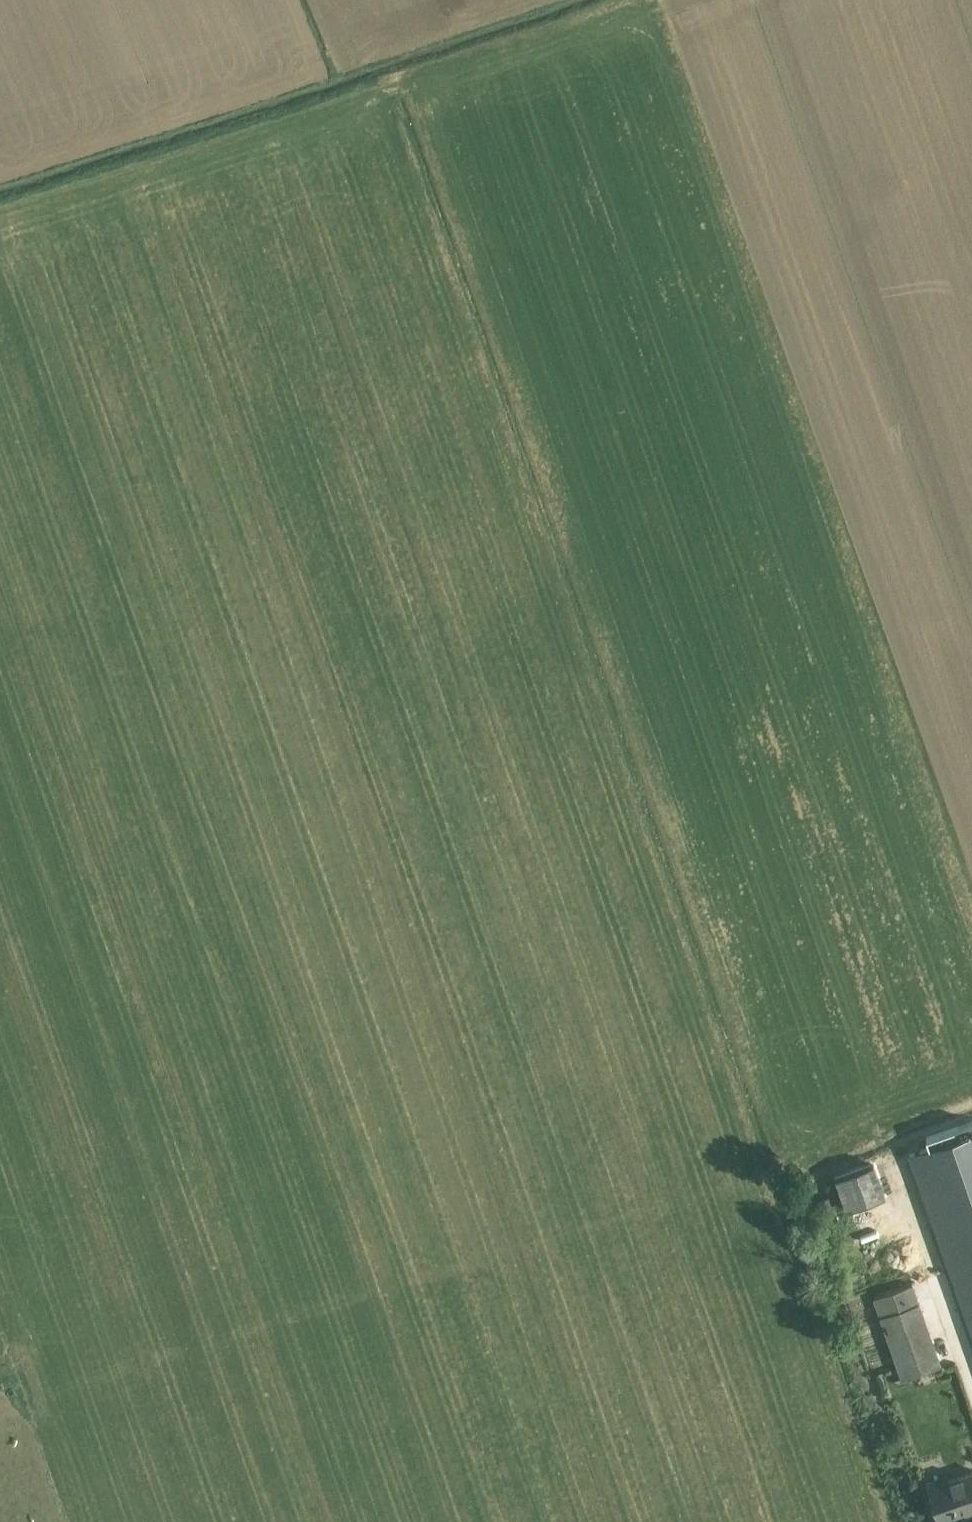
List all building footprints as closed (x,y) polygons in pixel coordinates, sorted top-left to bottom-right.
[(906,1156),(971,1344),(971,1133),(968,1124),(922,1139),(926,1149),(906,1156)] [(873,1166),(837,1179),(850,1215),(886,1203),(873,1166)] [(829,1196),(818,1200),(822,1212),(833,1209),(829,1196)] [(912,1284),(875,1297),(903,1378),(940,1364),(929,1332),(912,1284)] [(927,1482),(940,1519),(969,1509),(971,1514),(971,1472),(949,1480),(947,1475),(927,1482)]
